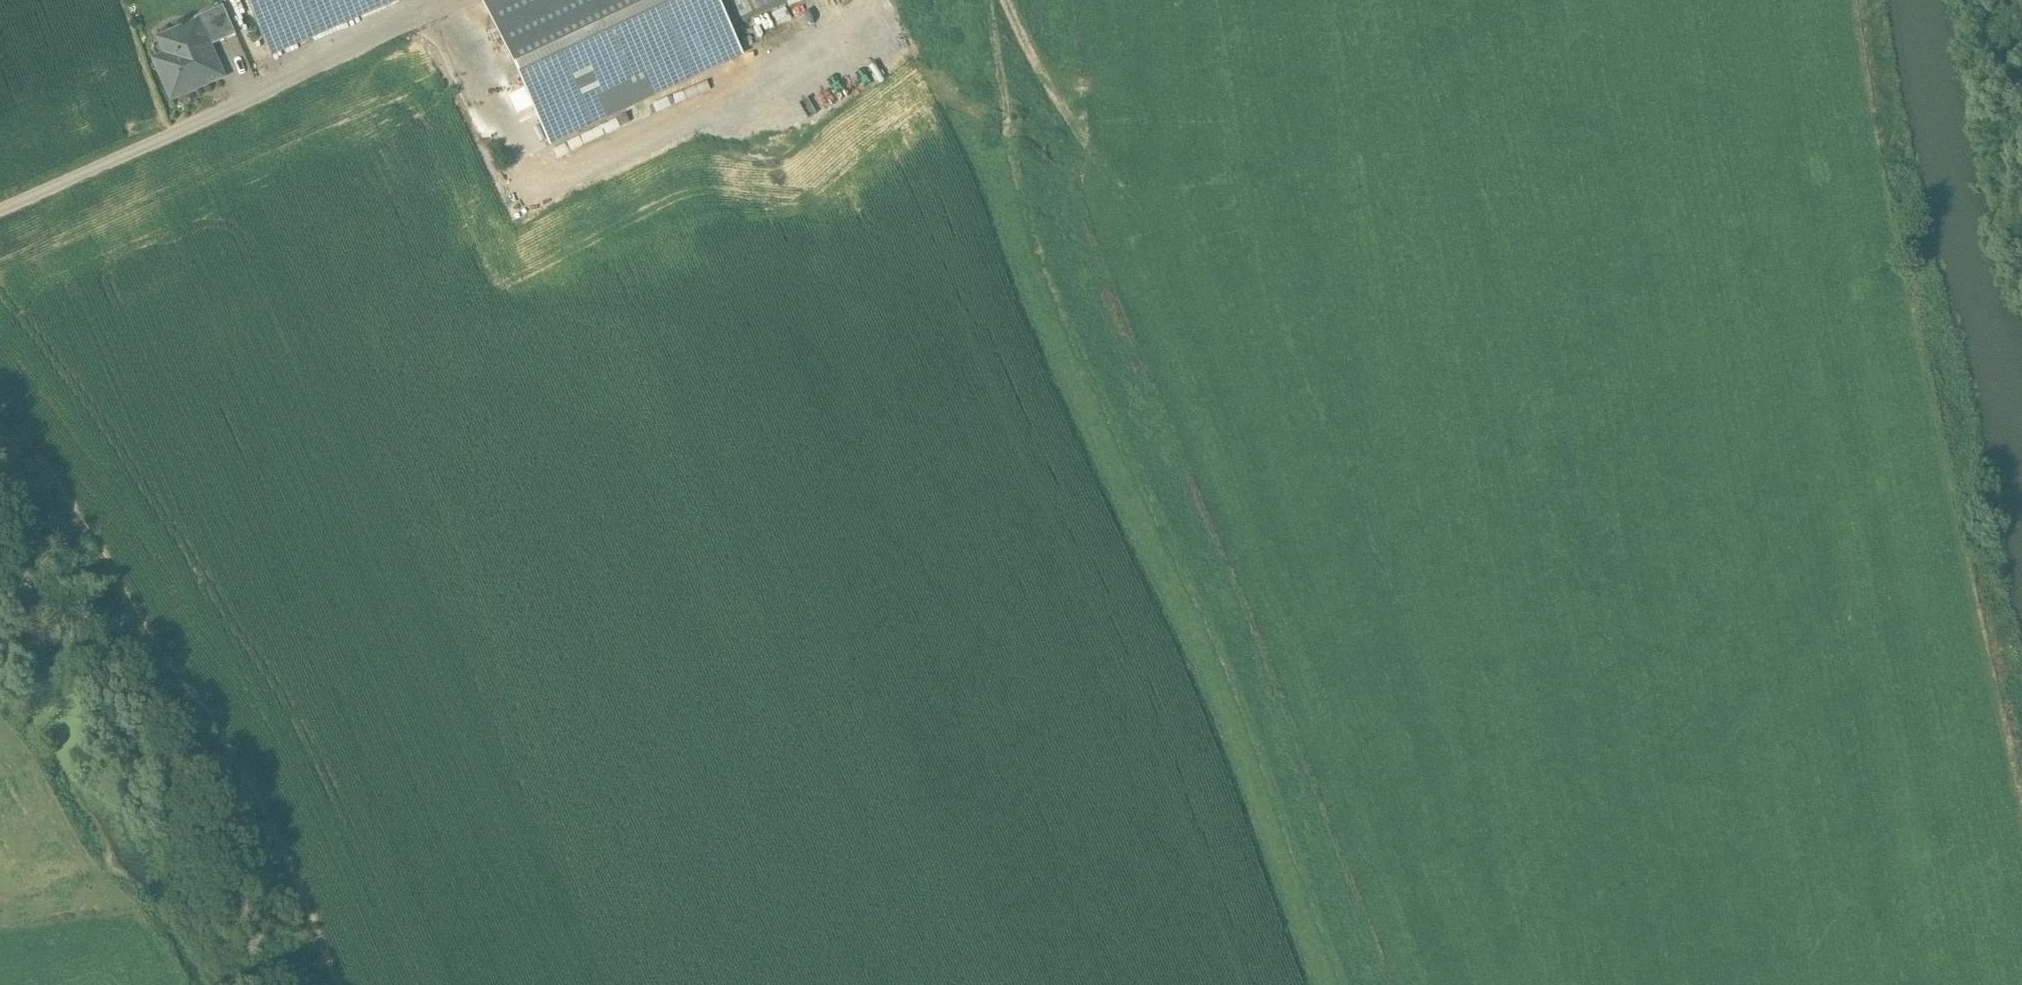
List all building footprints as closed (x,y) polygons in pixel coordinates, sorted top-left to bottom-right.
[(271,56),(397,0),(246,0),(271,56)] [(486,7),(550,143),(666,89),(740,55),(727,28),(714,0),(501,0),(486,7)] [(727,28),(788,0),(714,0),(727,28)] [(223,7),(195,19),(197,24),(198,24),(209,48),(236,36),(223,7)] [(197,24),(170,36),(177,52),(156,62),(173,99),(222,77),(209,48),(198,24),(197,24)]
